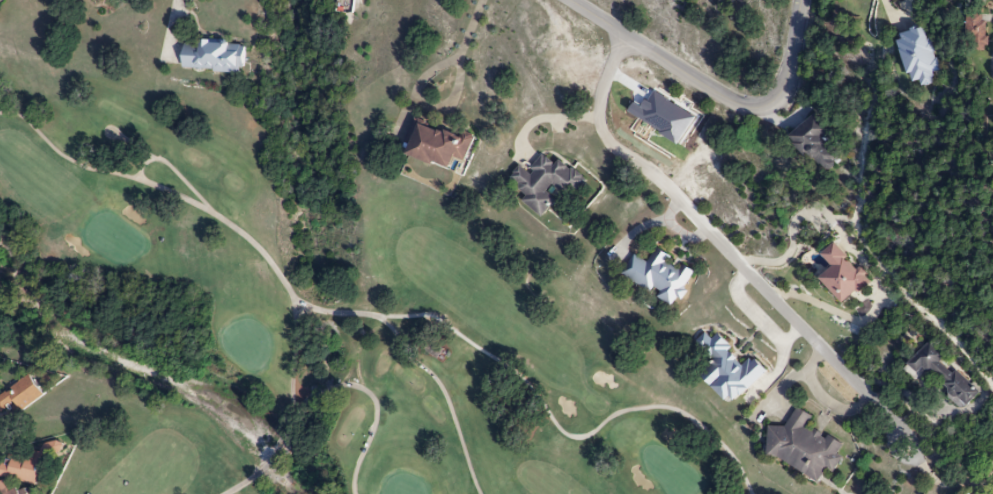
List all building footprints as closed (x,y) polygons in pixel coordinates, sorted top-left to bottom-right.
[(345,0),(337,0),(336,13),(352,14),(353,0),(345,0)] [(963,51),(985,51),(985,14),(963,14),(963,51)] [(908,83),(918,81),(920,88),(934,84),(932,75),(938,73),(924,26),(894,35),(908,83)] [(182,42),(181,71),(241,74),(242,45),(182,42)] [(845,155),(811,117),(788,137),(822,175),(845,155)] [(464,164),(472,137),(411,120),(401,157),(449,171),(452,161),(464,164)] [(543,217),(556,202),(546,194),(553,186),(570,201),(586,182),(559,160),(554,166),(542,156),(527,174),(520,167),(505,184),(543,217)] [(818,280),(842,306),(868,283),(834,243),(820,256),(831,269),(818,280)] [(646,264),(631,256),(619,277),(673,308),(694,273),(654,250),(646,264)] [(765,373),(751,357),(743,365),(715,335),(710,340),(705,334),(694,343),(713,363),(699,375),(728,407),(765,373)] [(924,371),(964,408),(977,394),(940,360),(945,355),(929,341),(903,369),(915,381),(924,371)] [(12,406),(16,413),(41,399),(27,377),(0,394),(0,413),(12,406)] [(768,428),(766,458),(772,459),(818,483),(825,470),(833,474),(840,462),(840,449),(842,445),(827,437),(825,437),(809,429),(810,417),(796,409),(785,429),(768,428)] [(39,487),(46,456),(58,459),(61,446),(42,441),(39,453),(32,452),(30,460),(4,454),(0,471),(0,478),(39,487)] [(25,488),(10,493),(5,480),(0,482),(0,493),(28,493),(25,488)]
